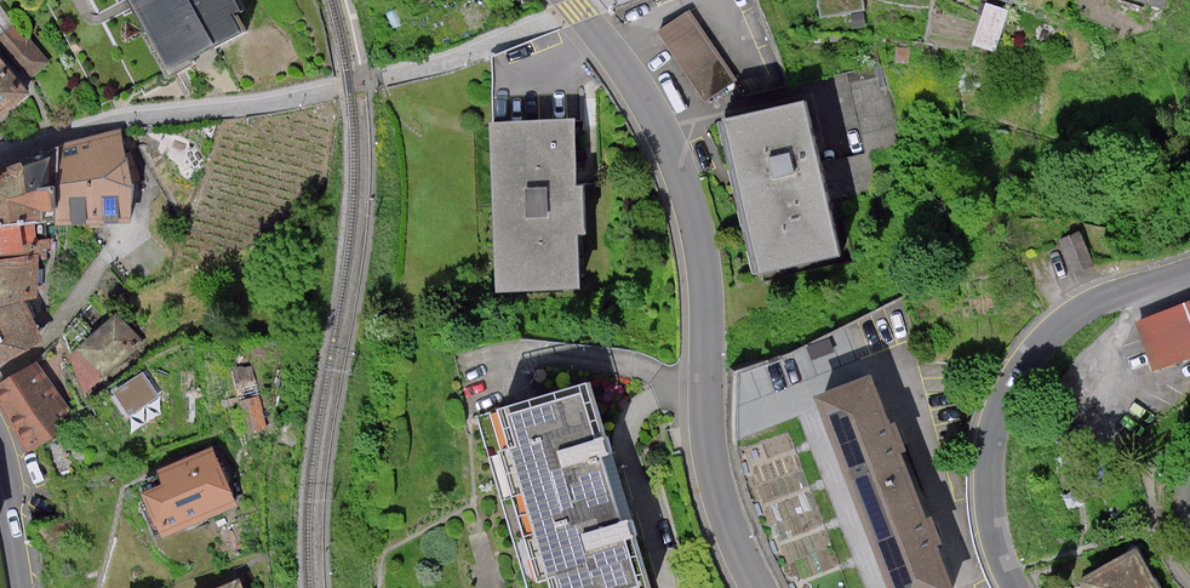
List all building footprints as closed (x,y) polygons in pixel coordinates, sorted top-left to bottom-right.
[(170,72),(247,31),(230,0),(132,0),(170,72)] [(821,19),(865,10),(863,0),(819,0),(821,19)] [(987,0),(974,41),(997,48),(1010,7),(987,0)] [(0,6),(0,35),(11,27),(13,25),(0,6)] [(736,83),(688,11),(658,31),(706,101),(736,83)] [(14,24),(13,25),(11,27),(0,36),(0,46),(31,80),(51,62),(14,24)] [(30,94),(0,59),(0,119),(30,94)] [(805,104),(722,120),(752,274),(835,258),(805,104)] [(573,119),(492,122),(497,290),(578,287),(573,119)] [(41,342),(36,307),(41,258),(49,223),(137,218),(140,185),(137,166),(119,130),(64,144),(61,153),(0,169),(0,363),(41,342)] [(1131,320),(1150,370),(1189,355),(1189,298),(1131,320)] [(116,314),(69,356),(87,395),(145,343),(116,314)] [(0,383),(0,403),(29,453),(78,423),(36,363),(0,383)] [(147,367),(115,389),(133,415),(165,394),(147,367)] [(815,400),(887,587),(953,587),(872,378),(815,400)] [(491,414),(548,587),(659,587),(591,381),(491,414)] [(491,414),(474,417),(526,587),(548,587),(491,414)] [(158,471),(165,486),(142,496),(161,540),(241,507),(215,447),(158,471)] [(1081,582),(1084,587),(1157,587),(1135,550),(1081,582)]
